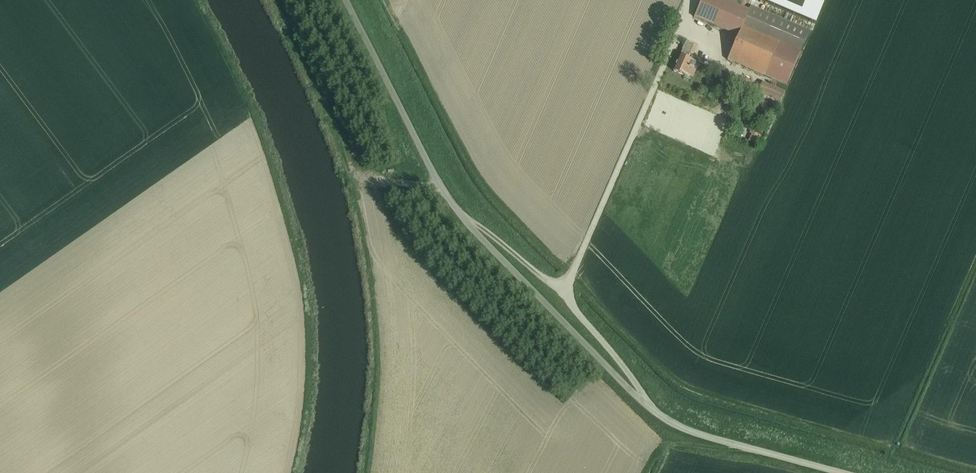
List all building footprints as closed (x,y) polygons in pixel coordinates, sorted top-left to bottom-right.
[(749,10),(725,0),(701,0),(694,17),(737,36),(727,60),(786,85),(809,31),(750,6),(749,10)] [(812,22),(821,0),(762,0),(812,22)] [(693,45),(685,42),(672,71),(684,76),(685,75),(692,78),(698,64),(687,59),(693,45)] [(757,149),(761,136),(750,133),(746,145),(757,149)]
